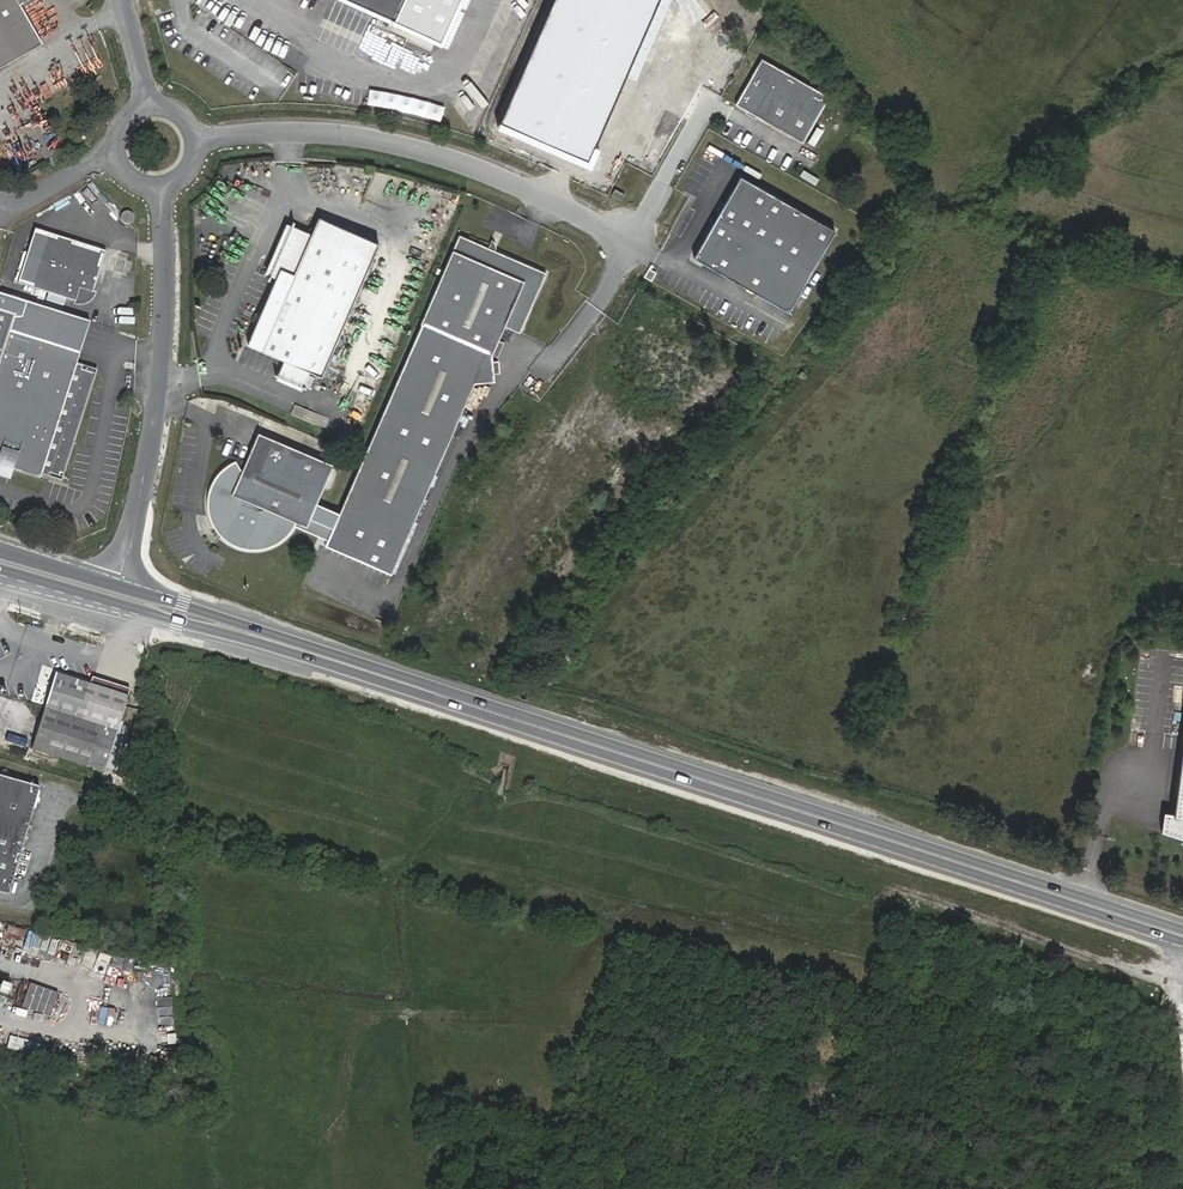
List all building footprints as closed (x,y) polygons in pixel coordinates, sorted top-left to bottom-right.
[(43,46),(21,8),(34,0),(0,0),(0,71),(43,46)] [(441,44),(461,0),(340,0),(441,44)] [(501,121),(587,159),(656,0),(553,0),(501,121)] [(759,57),(733,103),(800,141),(826,95),(759,57)] [(737,174),(690,256),(785,310),(832,228),(737,174)] [(124,215),(122,216),(122,218),(122,220),(124,222),(125,224),(127,224),(129,224),(131,223),(133,221),(133,219),(133,217),(133,215),(131,214),(129,213),(127,213),(125,213),(124,215)] [(378,245),(319,219),(312,236),(294,276),(280,270),(276,279),(246,346),(321,379),(378,245)] [(286,226),(265,275),(276,279),(280,270),(294,276),(312,236),(286,226)] [(33,230),(15,286),(71,304),(72,302),(75,300),(78,299),(81,296),(83,293),(84,290),(87,291),(100,251),(33,230)] [(492,249),(457,232),(416,322),(463,343),(456,359),(480,370),(487,354),(500,325),(516,332),(543,272),(492,249)] [(124,254),(108,248),(106,254),(122,259),(124,254)] [(36,478),(37,473),(57,480),(93,370),(72,363),(75,353),(6,331),(11,315),(17,317),(22,302),(0,295),(0,466),(36,478)] [(490,382),(487,354),(480,370),(456,359),(463,343),(416,322),(394,374),(459,406),(469,382),(490,382)] [(388,572),(459,406),(394,374),(322,544),(388,572)] [(305,526),(329,465),(257,435),(241,475),(232,462),(222,468),(213,477),(208,487),(205,499),(205,511),(209,522),(214,532),(223,540),(233,546),(245,549),(257,549),(268,545),(279,539),(287,531),(292,520),(305,526)] [(33,747),(105,772),(129,697),(58,674),(33,747)] [(1161,830),(1182,838),(1182,735),(1172,811),(1164,809),(1161,830)] [(4,741),(2,748),(21,753),(22,746),(4,741)] [(5,895),(35,788),(0,778),(0,893),(5,895)] [(28,983),(19,1006),(48,1017),(57,994),(28,983)]
